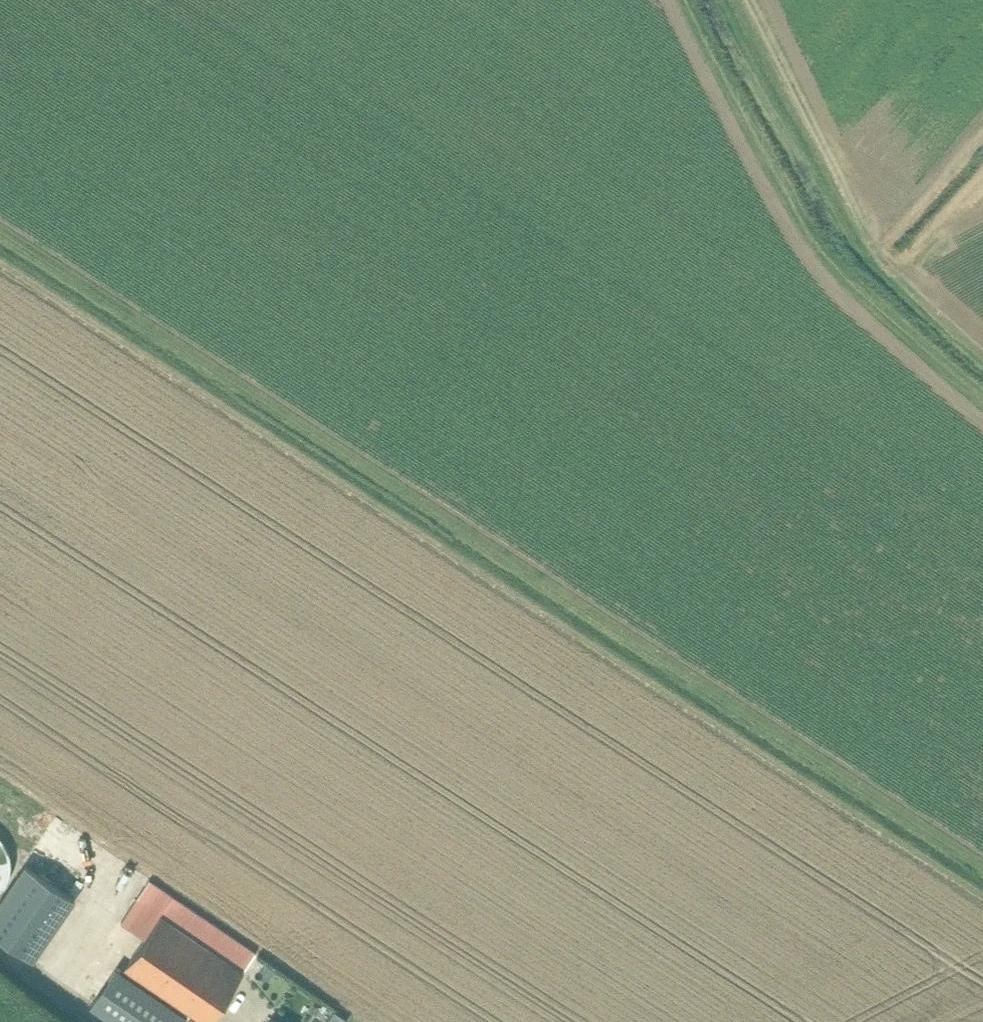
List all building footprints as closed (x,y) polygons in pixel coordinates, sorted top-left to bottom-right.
[(0,890),(6,881),(10,872),(11,861),(8,851),(2,841),(0,839),(0,890)] [(76,898),(27,864),(0,902),(0,936),(34,959),(76,898)] [(209,1021),(257,951),(151,879),(123,920),(147,936),(127,965),(209,1021)] [(90,1006),(114,1021),(184,1021),(188,1016),(117,967),(92,1004),(90,1006)]
